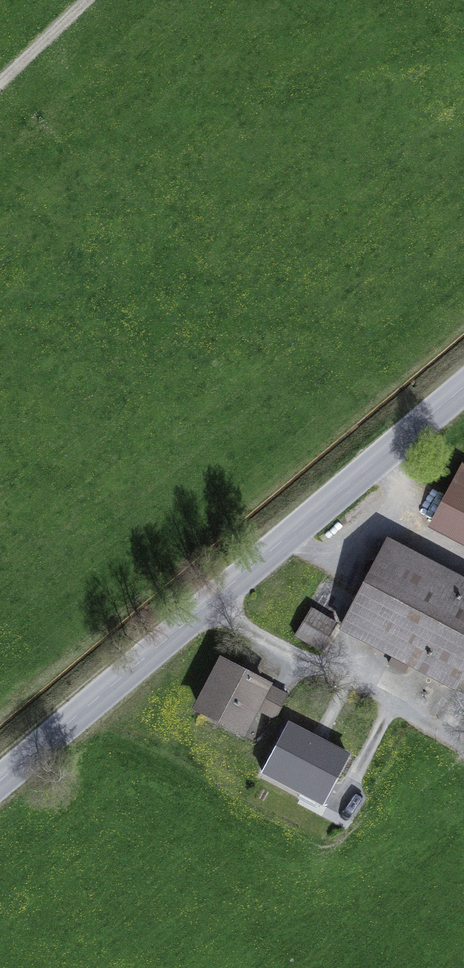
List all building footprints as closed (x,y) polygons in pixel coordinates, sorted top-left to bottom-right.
[(463,540),(463,472),(436,525),(463,540)] [(385,543),(342,625),(412,661),(417,651),(463,675),(463,672),(463,598),(440,586),(446,575),(385,543)] [(311,609),(295,635),(321,651),(337,624),(311,609)] [(275,719),(286,697),(222,663),(199,708),(242,730),(254,708),(275,719)] [(289,726),(264,774),(265,774),(268,769),(323,798),(320,803),(321,804),(346,757),(289,726)] [(320,803),(323,798),(268,769),(265,774),(320,803)]
